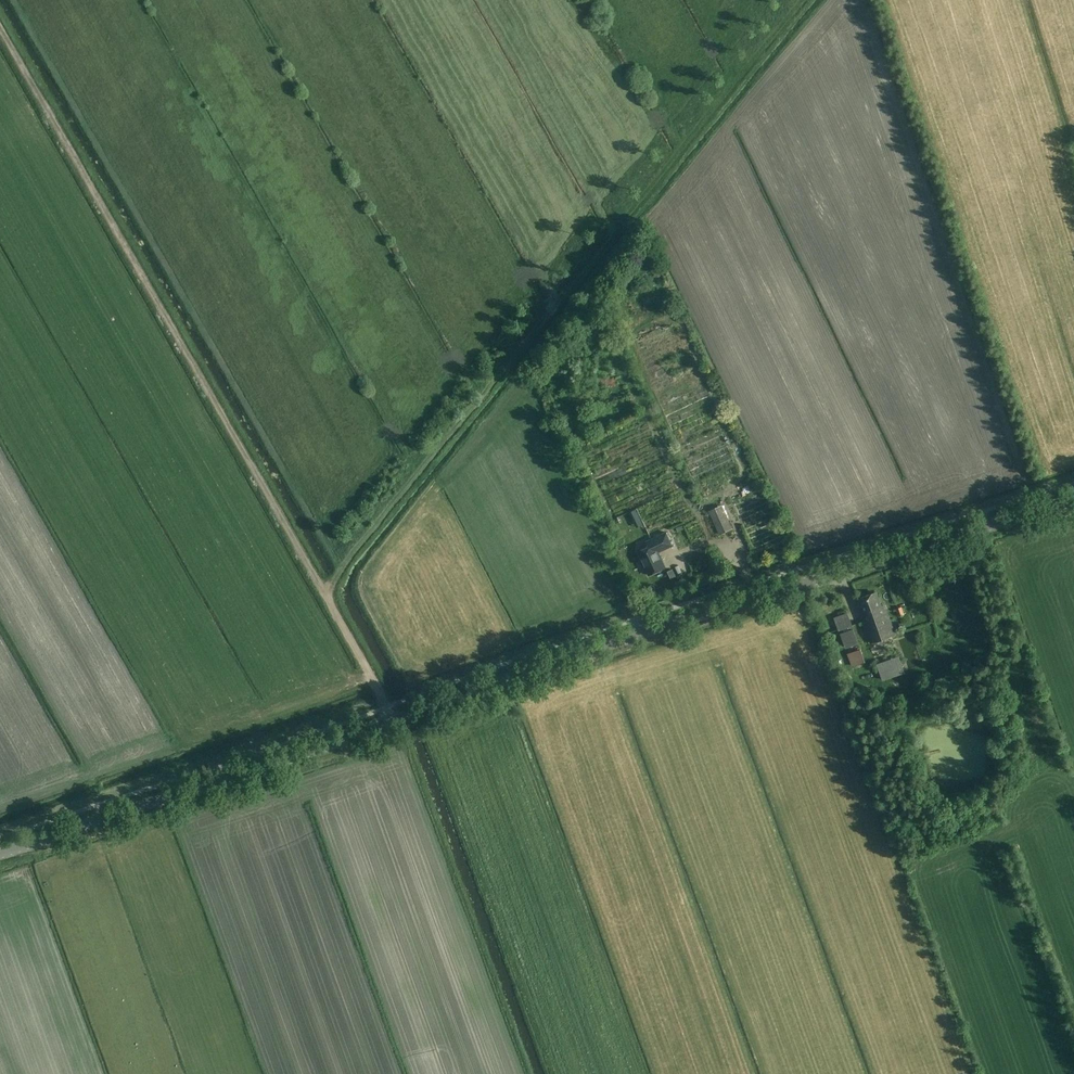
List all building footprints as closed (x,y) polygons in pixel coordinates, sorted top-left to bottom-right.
[(743,497),(751,494),(748,487),(740,490),(743,497)] [(709,511),(719,535),(733,529),(722,505),(709,511)] [(753,528),(763,524),(761,519),(751,523),(753,528)] [(658,552),(672,546),(666,532),(646,541),(649,546),(638,551),(649,575),(665,567),(658,552)] [(692,563),(680,566),(681,572),(694,568),(692,563)] [(870,642),(894,633),(884,605),(881,606),(876,592),(858,598),(866,621),(863,622),(870,642)] [(835,611),(841,626),(854,622),(848,607),(835,611)] [(853,630),(841,634),(846,647),(858,643),(853,630)] [(914,641),(904,646),(913,666),(924,661),(914,641)] [(860,643),(848,648),(855,664),(867,659),(860,643)] [(899,656),(878,663),(882,675),(903,668),(899,656)]
